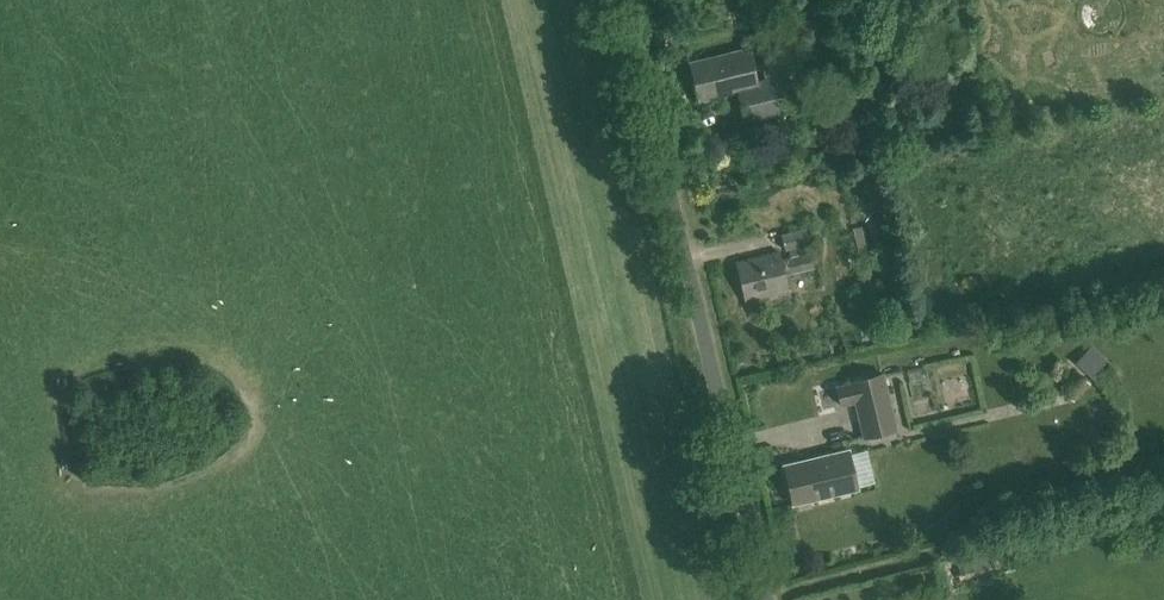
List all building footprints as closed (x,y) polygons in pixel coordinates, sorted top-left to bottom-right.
[(780,76),(757,82),(749,47),(689,61),(699,101),(738,91),(745,120),(788,110),(780,76)] [(786,250),(809,244),(805,229),(782,235),(786,250)] [(812,250),(783,257),(787,273),(815,266),(812,250)] [(746,300),(788,290),(778,251),(736,261),(746,300)] [(1076,370),(1059,388),(1075,401),(1091,384),(1076,370)] [(866,438),(898,431),(886,375),(853,382),(836,386),(841,406),(858,402),(866,438)] [(853,449),(858,484),(876,482),(872,447),(853,449)] [(849,450),(786,464),(794,503),(857,490),(849,450)]
